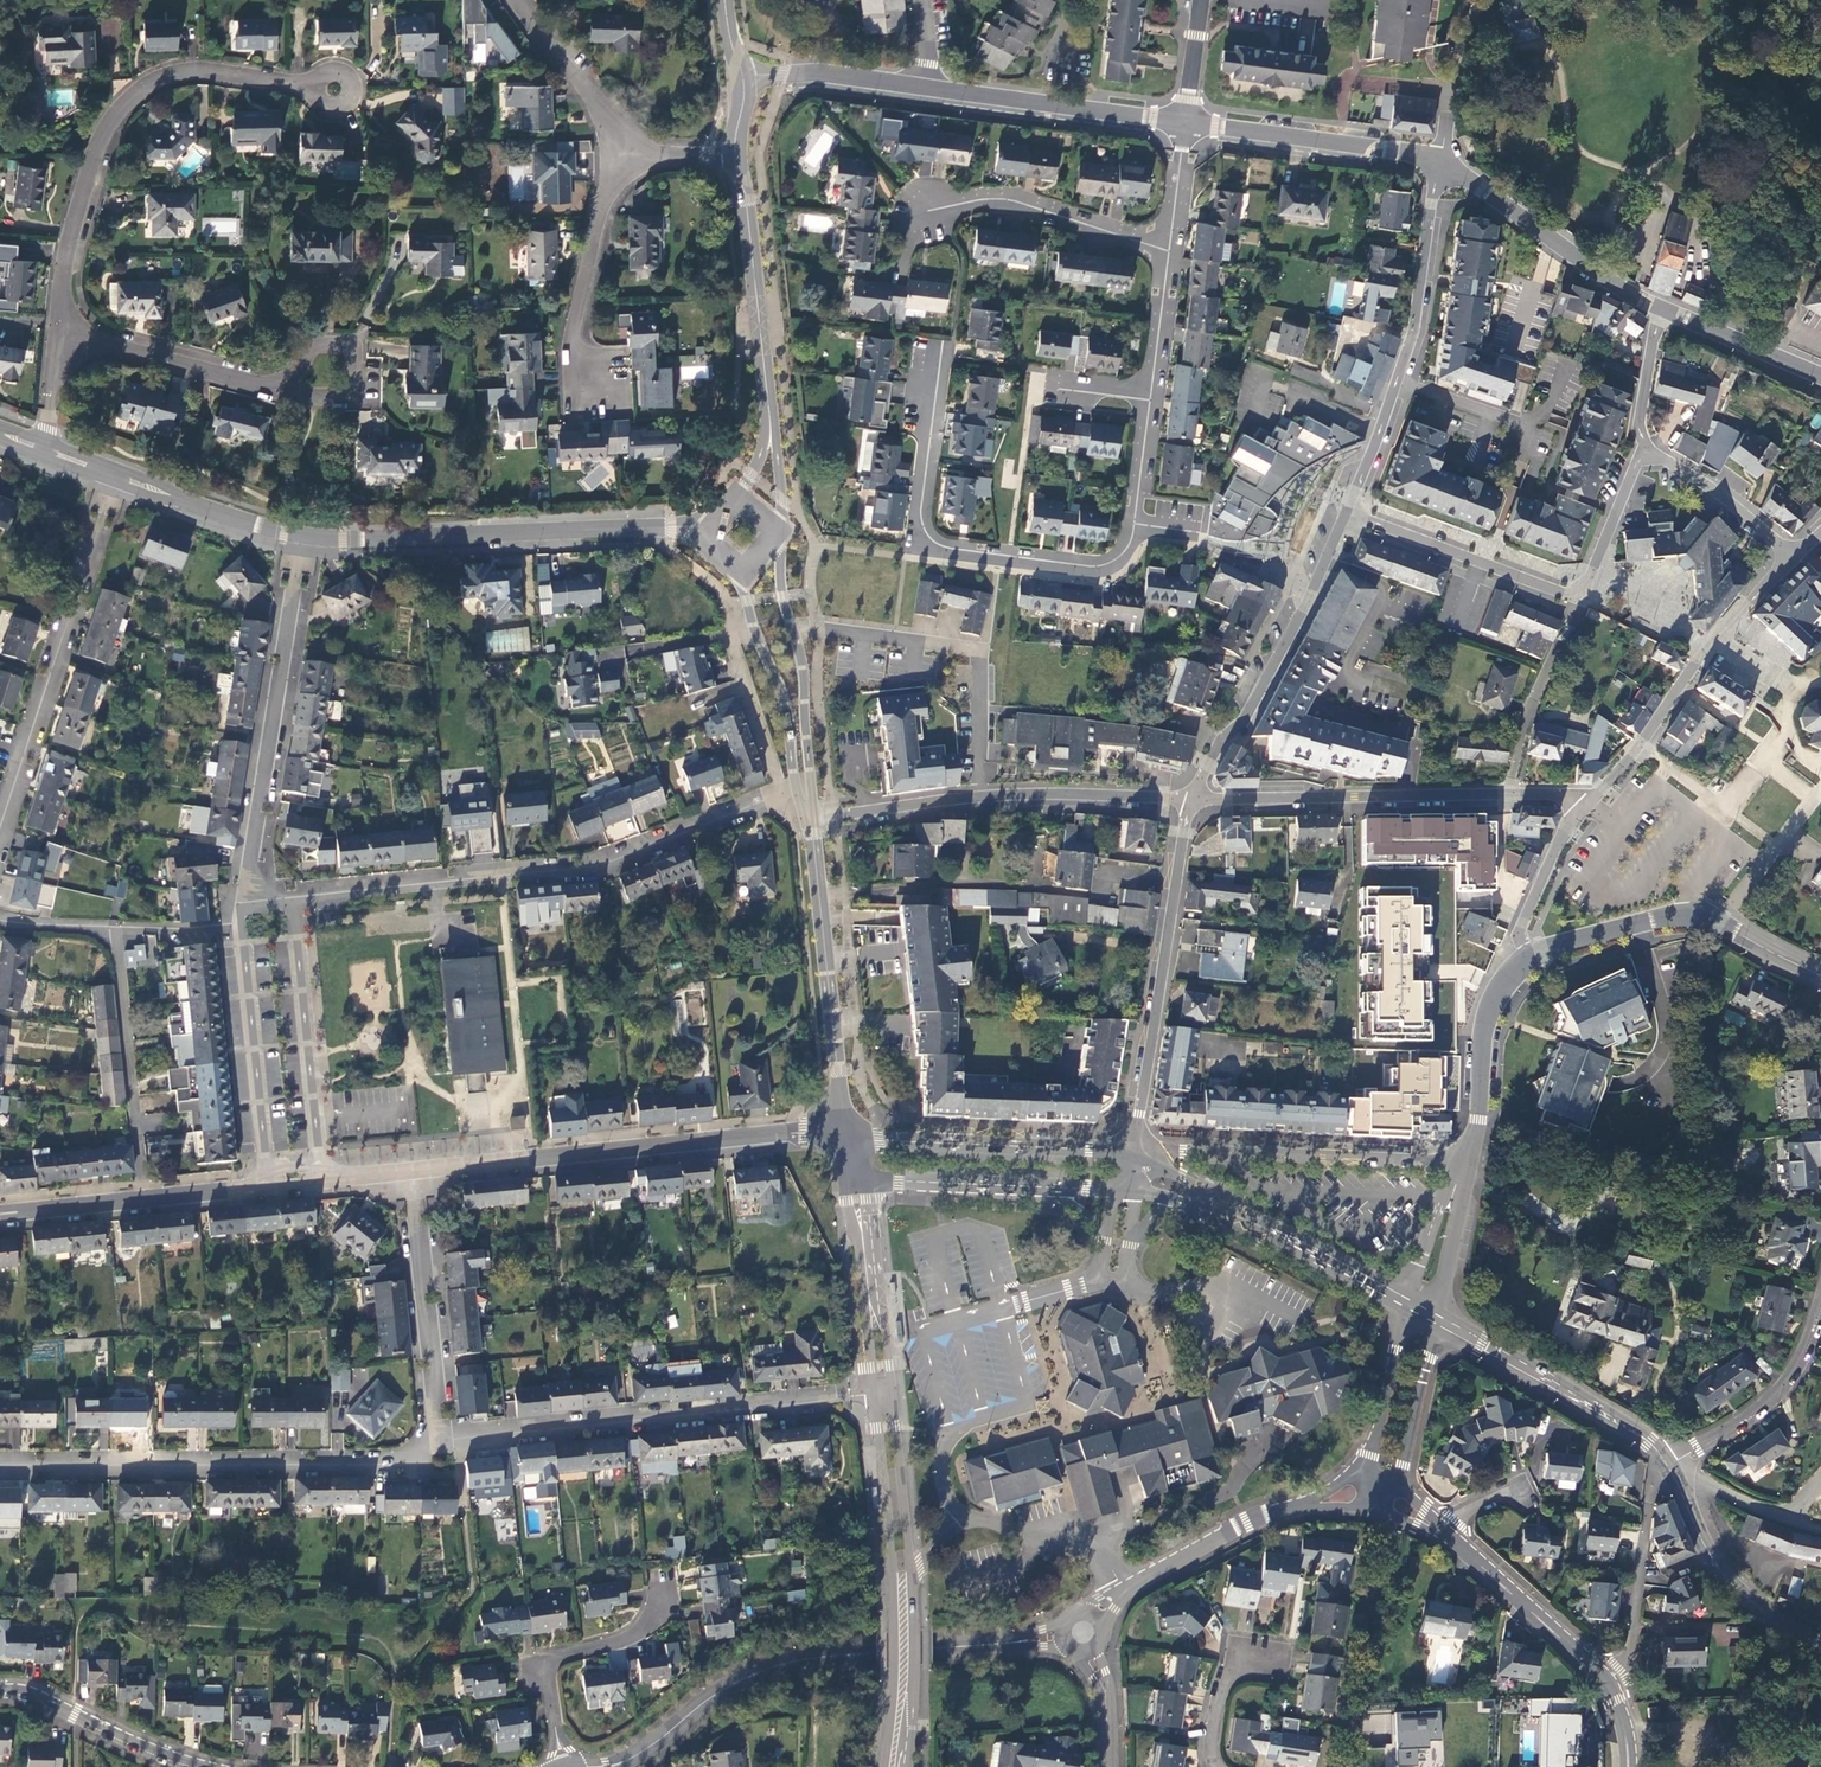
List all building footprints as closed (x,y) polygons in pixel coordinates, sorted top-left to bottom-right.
[(481,0),(463,0),(464,43),(469,43),(469,38),(475,38),(486,37),(489,37),(502,54),(502,60),(507,60),(508,62),(520,53),(497,22),(493,22),(481,0)] [(865,35),(905,31),(902,0),(862,0),(865,35)] [(1008,16),(1004,14),(996,29),(991,26),(976,56),(1003,70),(1014,48),(1019,50),(1026,36),(1032,39),(1039,23),(1044,25),(1052,10),(1049,8),(1052,0),(1016,0),(1008,16)] [(1108,8),(1106,9),(1106,11),(1107,13),(1107,16),(1105,17),(1105,20),(1106,21),(1106,26),(1104,27),(1104,28),(1105,30),(1105,33),(1103,35),(1103,37),(1104,38),(1103,50),(1105,51),(1102,77),(1127,80),(1128,72),(1133,73),(1141,9),(1142,9),(1143,8),(1144,7),(1144,6),(1143,5),(1141,4),(1141,0),(1109,0),(1108,8)] [(1371,57),(1382,58),(1419,48),(1426,0),(1378,0),(1371,57)] [(1530,0),(1506,0),(1502,1),(1513,41),(1539,34),(1530,0)] [(427,17),(396,17),(396,33),(402,33),(402,51),(420,50),(421,76),(437,76),(437,70),(448,70),(448,44),(438,45),(438,32),(427,32),(427,17)] [(639,18),(593,17),(593,41),(615,42),(622,42),(622,51),(638,51),(639,18)] [(356,19),(320,19),(321,44),(342,43),(343,45),(357,45),(356,19)] [(278,49),(277,21),(238,21),(238,36),(236,36),(237,49),(252,49),(252,48),(263,48),(263,50),(278,49)] [(94,51),(92,31),(70,32),(70,25),(62,25),(58,29),(51,23),(44,23),(38,29),(39,50),(45,49),(46,63),(69,62),(70,66),(87,65),(88,51),(94,51)] [(178,47),(178,23),(144,23),(145,48),(178,47)] [(1312,55),(1292,52),(1288,51),(1281,50),(1269,49),(1260,47),(1257,47),(1252,47),(1236,45),(1235,51),(1223,50),(1222,56),(1221,67),(1221,68),(1232,71),(1231,78),(1308,87),(1308,84),(1309,80),(1314,81),(1320,82),(1321,75),(1321,70),(1322,63),(1312,62),(1312,55)] [(553,130),(553,85),(507,86),(508,104),(523,105),(523,130),(553,130)] [(442,87),(441,115),(464,115),(465,88),(442,87)] [(1390,127),(1431,133),(1435,101),(1394,96),(1390,127)] [(413,107),(399,123),(417,142),(418,154),(420,158),(424,160),(428,161),(432,161),(436,159),(438,155),(439,123),(430,123),(413,107)] [(284,128),(283,112),(269,112),(269,113),(234,115),(234,127),(232,127),(232,143),(264,142),(265,153),(282,152),(282,128),(284,128)] [(192,114),(176,114),(173,117),(173,130),(167,136),(150,136),(146,139),(147,155),(150,158),(176,158),(195,138),(195,117),(192,114)] [(1386,127),(1387,120),(1375,117),(1373,125),(1386,127)] [(932,161),(936,134),(897,128),(896,131),(894,153),(893,158),(907,160),(908,158),(932,161)] [(894,153),(896,131),(885,129),(883,152),(894,153)] [(341,161),(343,136),(322,135),(322,133),(301,133),(302,160),(341,161)] [(968,138),(936,134),(932,161),(964,165),(968,138)] [(1026,149),(1027,147),(997,143),(994,171),(1023,175),(1026,149)] [(1026,149),(1023,175),(1052,179),(1056,153),(1026,149)] [(574,153),(534,153),(535,179),(544,179),(544,199),(569,199),(569,172),(574,172),(574,153)] [(858,176),(860,165),(836,162),(834,179),(840,180),(838,207),(849,208),(848,217),(876,221),(877,211),(869,210),(873,178),(858,176)] [(920,174),(929,175),(930,163),(921,162),(920,174)] [(1075,192),(1114,197),(1114,193),(1117,167),(1079,162),(1075,192)] [(1147,167),(1117,163),(1117,167),(1114,193),(1143,196),(1147,167)] [(41,210),(47,169),(20,166),(14,207),(41,210)] [(522,187),(522,167),(509,167),(509,187),(522,187)] [(1300,189),(1281,186),(1278,214),(1317,220),(1320,207),(1324,207),(1325,193),(1315,191),(1317,186),(1301,183),(1300,189)] [(1216,190),(1211,225),(1224,227),(1235,228),(1240,193),(1216,190)] [(1402,231),(1407,192),(1384,190),(1379,228),(1402,231)] [(151,195),(150,218),(155,219),(156,235),(179,235),(179,218),(195,218),(195,195),(151,195)] [(1670,210),(1647,285),(1668,294),(1684,242),(1691,216),(1670,210)] [(666,216),(659,216),(632,216),(633,267),(664,267),(663,237),(667,237),(666,216)] [(876,221),(848,217),(842,259),(871,262),(876,221)] [(1469,221),(1461,220),(1460,231),(1461,231),(1460,237),(1459,238),(1456,237),(1441,339),(1475,349),(1477,334),(1482,334),(1491,267),(1492,261),(1497,262),(1499,243),(1492,242),(1495,225),(1487,224),(1486,224),(1487,220),(1470,217),(1469,221)] [(1197,223),(1192,258),(1216,261),(1219,262),(1224,227),(1211,225),(1197,223)] [(528,230),(529,276),(545,276),(545,279),(557,279),(557,269),(558,269),(558,258),(556,258),(556,229),(528,230)] [(1002,261),(1005,233),(976,230),(972,257),(1002,261)] [(292,259),(351,260),(351,232),(292,231),(292,259)] [(1034,237),(1005,233),(1002,261),(1031,265),(1034,237)] [(443,274),(452,274),(453,241),(445,241),(425,240),(425,235),(425,234),(409,234),(408,258),(424,259),(426,262),(426,274),(437,274),(438,270),(442,271),(443,274)] [(1394,275),(1412,279),(1413,266),(1391,261),(1393,250),(1369,246),(1365,270),(1394,275)] [(1092,285),(1096,258),(1058,253),(1055,280),(1092,285)] [(1130,262),(1096,258),(1092,285),(1127,290),(1130,262)] [(1187,294),(1190,294),(1212,297),(1216,261),(1192,258),(1187,294)] [(1351,267),(1352,261),(1335,258),(1335,259),(1334,264),(1351,267)] [(33,302),(35,262),(9,261),(6,300),(33,302)] [(1349,318),(1386,324),(1389,312),(1376,309),(1378,295),(1391,297),(1394,275),(1365,270),(1358,314),(1350,313),(1349,318)] [(900,286),(853,280),(849,309),(867,311),(866,316),(885,320),(886,312),(895,314),(896,306),(900,286)] [(907,286),(900,286),(896,306),(943,312),(946,286),(908,280),(907,286)] [(1818,281),(1803,305),(1809,309),(1813,312),(1813,311),(1820,316),(1820,283),(1818,281)] [(119,310),(120,283),(112,282),(112,308),(114,311),(119,310)] [(1571,286),(1561,282),(1550,317),(1573,323),(1575,315),(1595,320),(1601,301),(1598,299),(1591,297),(1593,291),(1571,284),(1571,286)] [(160,283),(120,283),(119,310),(120,312),(146,312),(146,317),(160,317),(160,283)] [(1704,309),(1710,293),(1688,284),(1682,300),(1704,309)] [(236,285),(201,298),(211,322),(234,314),(236,317),(247,313),(236,285)] [(1190,294),(1186,329),(1212,332),(1213,333),(1217,298),(1212,297),(1190,294)] [(1595,320),(1593,326),(1613,339),(1618,332),(1621,327),(1635,336),(1646,319),(1622,303),(1621,305),(1603,294),(1601,301),(1595,320)] [(1792,312),(1774,301),(1755,332),(1756,332),(1773,339),(1774,340),(1792,312)] [(996,352),(1001,313),(972,310),(968,338),(976,340),(975,349),(996,352)] [(633,357),(655,356),(654,344),(659,344),(657,311),(632,312),(632,330),(629,331),(629,345),(632,345),(633,357)] [(1341,320),(1339,333),(1351,335),(1354,323),(1341,320)] [(1299,357),(1307,330),(1283,323),(1275,350),(1299,357)] [(1182,364),(1201,367),(1207,368),(1212,332),(1186,329),(1182,364)] [(1076,356),(1079,337),(1039,332),(1036,355),(1057,357),(1058,353),(1076,356)] [(1364,361),(1370,364),(1360,389),(1357,397),(1365,400),(1366,398),(1375,401),(1399,339),(1382,332),(1381,334),(1374,333),(1373,338),(1370,337),(1365,354),(1366,356),(1364,361)] [(511,386),(535,385),(535,370),(541,369),(540,333),(512,334),(514,370),(510,370),(511,386)] [(1351,335),(1339,333),(1335,349),(1334,353),(1346,355),(1347,355),(1351,335)] [(1120,342),(1079,337),(1076,356),(1075,366),(1117,371),(1120,342)] [(860,366),(858,379),(863,379),(883,382),(884,372),(886,372),(890,342),(863,338),(862,348),(865,349),(862,366),(860,366)] [(1475,349),(1441,339),(1427,378),(1506,405),(1520,363),(1475,349)] [(441,346),(411,345),(411,377),(406,377),(406,392),(410,396),(410,408),(444,408),(444,377),(441,377),(441,346)] [(0,347),(0,371),(3,371),(3,379),(17,381),(19,372),(21,373),(24,351),(0,347)] [(1320,355),(1333,358),(1334,353),(1335,349),(1322,347),(1320,355)] [(1684,358),(1664,352),(1662,360),(1674,363),(1672,375),(1682,378),(1682,377),(1686,361),(1683,360),(1684,358)] [(1346,355),(1337,378),(1360,389),(1370,364),(1364,361),(1347,355),(1346,355)] [(633,357),(633,369),(644,369),(647,406),(675,405),(674,368),(656,368),(655,356),(633,357)] [(1602,363),(1599,368),(1608,371),(1638,384),(1639,373),(1605,357),(1602,363)] [(1674,363),(1662,360),(1654,393),(1677,399),(1682,378),(1672,375),(1674,363)] [(1175,364),(1171,399),(1196,402),(1201,367),(1182,364),(1175,364)] [(1289,373),(1315,384),(1319,374),(1293,364),(1289,373)] [(1758,374),(1741,368),(1739,374),(1756,381),(1758,374)] [(1697,382),(1700,374),(1687,370),(1685,379),(1697,382)] [(1706,376),(1700,374),(1697,382),(1685,379),(1683,378),(1682,378),(1677,399),(1699,405),(1704,383),(1706,376)] [(966,416),(987,419),(988,410),(994,411),(997,380),(968,376),(966,390),(969,392),(966,416)] [(883,382),(863,379),(862,388),(868,390),(866,409),(860,408),(858,419),(885,424),(889,393),(888,393),(889,382),(883,382)] [(1561,467),(1555,485),(1567,489),(1582,494),(1591,498),(1610,446),(1612,447),(1630,395),(1596,382),(1590,399),(1586,397),(1580,415),(1581,416),(1575,432),(1574,432),(1567,449),(1564,448),(1558,465),(1561,467)] [(1718,388),(1704,383),(1699,405),(1693,429),(1711,434),(1716,423),(1710,420),(1718,388)] [(139,426),(171,436),(175,420),(172,420),(173,415),(176,405),(167,403),(167,399),(160,397),(162,388),(148,384),(146,390),(129,385),(125,399),(127,400),(126,403),(121,401),(117,416),(129,420),(130,416),(141,419),(139,426)] [(536,427),(535,385),(511,386),(511,402),(500,403),(501,429),(536,427)] [(176,405),(173,415),(182,417),(186,400),(168,396),(167,399),(167,403),(176,405)] [(1171,399),(1166,435),(1192,438),(1196,402),(1171,399)] [(211,425),(216,426),(214,433),(232,439),(239,433),(265,441),(270,419),(254,415),(255,412),(239,408),(239,410),(222,406),(219,416),(214,414),(211,425)] [(1213,490),(1210,515),(1208,533),(1219,537),(1240,539),(1248,538),(1264,532),(1275,525),(1278,520),(1276,515),(1273,510),(1264,505),(1268,496),(1281,474),(1283,470),(1293,475),(1309,465),(1322,456),(1348,445),(1366,438),(1333,422),(1331,427),(1320,422),(1307,414),(1303,425),(1292,419),(1285,430),(1277,425),(1272,433),(1259,426),(1253,437),(1243,432),(1229,458),(1239,465),(1223,494),(1219,493),(1213,490)] [(981,456),(987,419),(966,416),(965,424),(957,424),(956,434),(954,453),(981,456)] [(1078,446),(1081,424),(1072,423),(1072,422),(1040,417),(1031,416),(1028,441),(1037,442),(1069,447),(1069,445),(1078,446)] [(617,420),(619,452),(630,451),(630,456),(677,453),(675,429),(630,432),(629,419),(617,420)] [(617,420),(602,421),(602,433),(559,435),(560,459),(605,457),(605,452),(619,452),(617,420)] [(1444,433),(1410,422),(1398,456),(1396,456),(1386,485),(1392,487),(1390,494),(1417,504),(1418,502),(1487,527),(1500,493),(1483,487),(1484,484),(1466,478),(1465,480),(1436,470),(1441,452),(1438,451),(1444,433)] [(1737,433),(1716,423),(1711,434),(1709,441),(1709,443),(1708,444),(1707,446),(1700,464),(1719,473),(1727,455),(1731,451),(1730,450),(1731,447),(1737,433)] [(1089,426),(1081,424),(1078,446),(1086,448),(1086,454),(1115,458),(1119,428),(1089,424),(1089,426)] [(1813,439),(1820,445),(1820,427),(1813,439)] [(1762,447),(1743,433),(1731,451),(1727,455),(1757,476),(1763,468),(1765,468),(1778,449),(1767,441),(1762,447)] [(1683,434),(1673,450),(1699,466),(1700,464),(1707,446),(1683,434)] [(1192,438),(1166,435),(1160,481),(1187,484),(1192,438)] [(421,471),(421,444),(393,444),(393,446),(376,445),(377,439),(359,439),(358,468),(368,469),(368,473),(405,474),(405,471),(421,471)] [(876,444),(874,444),(871,473),(870,474),(872,474),(871,483),(878,484),(892,485),(893,477),(895,477),(895,475),(898,475),(898,477),(906,478),(908,465),(896,464),(898,447),(891,446),(891,443),(876,441),(876,444)] [(862,472),(871,473),(874,444),(866,443),(862,472)] [(547,448),(548,466),(557,465),(556,447),(547,448)] [(591,489),(608,475),(600,466),(583,480),(591,489)] [(969,525),(974,481),(946,476),(941,512),(955,515),(954,524),(969,525)] [(892,485),(878,484),(877,492),(875,492),(871,527),(900,530),(905,496),(903,495),(904,487),(892,485)] [(1812,517),(1819,508),(1807,499),(1800,506),(1776,485),(1762,510),(1770,517),(1773,514),(1784,525),(1782,528),(1792,537),(1800,526),(1808,514),(1812,517)] [(1582,494),(1567,489),(1564,496),(1578,502),(1582,494)] [(1564,496),(1557,494),(1553,506),(1536,500),(1534,504),(1517,498),(1505,532),(1538,545),(1538,546),(1567,557),(1570,550),(1576,552),(1586,525),(1584,524),(1591,506),(1578,502),(1564,496)] [(0,499),(0,529),(7,531),(17,505),(0,499)] [(1058,532),(1066,533),(1069,513),(1060,512),(1061,503),(1033,500),(1029,531),(1058,534),(1058,532)] [(1069,513),(1066,533),(1076,535),(1076,536),(1104,540),(1107,514),(1079,511),(1078,515),(1069,513)] [(1622,533),(1624,544),(1627,543),(1629,562),(1680,557),(1681,561),(1687,565),(1693,570),(1696,569),(1700,607),(1690,618),(1695,622),(1714,622),(1751,576),(1736,564),(1731,570),(1729,568),(1731,566),(1726,563),(1724,564),(1720,565),(1719,561),(1737,540),(1713,520),(1706,529),(1694,520),(1681,535),(1672,536),(1669,512),(1647,514),(1648,531),(1648,535),(1634,536),(1633,532),(1622,533)] [(181,569),(189,544),(153,530),(143,556),(181,569)] [(1360,541),(1351,566),(1402,585),(1411,560),(1360,541)] [(264,586),(241,559),(224,575),(247,601),(264,586)] [(1411,560),(1402,585),(1420,591),(1429,566),(1411,560)] [(537,580),(549,579),(549,563),(536,563),(537,580)] [(481,565),(466,566),(466,579),(461,579),(463,598),(478,597),(486,604),(487,609),(491,613),(498,613),(504,618),(512,617),(512,614),(522,613),(519,579),(521,580),(520,570),(499,571),(500,576),(494,577),(492,566),(481,566),(481,565)] [(1754,616),(1796,657),(1801,661),(1809,652),(1813,657),(1820,650),(1820,637),(1809,626),(1820,613),(1820,577),(1816,574),(1815,575),(1806,565),(1805,565),(1773,596),(1754,616)] [(1429,566),(1420,591),(1438,597),(1447,572),(1429,566)] [(1198,569),(1186,567),(1184,582),(1196,584),(1198,569)] [(1162,570),(1149,568),(1144,599),(1144,602),(1193,608),(1196,584),(1184,582),(1161,579),(1162,570)] [(142,587),(147,573),(137,570),(132,584),(142,587)] [(1279,594),(1228,571),(1212,602),(1228,610),(1221,622),(1253,639),(1268,612),(1273,615),(1281,600),(1279,594)] [(580,579),(551,582),(554,605),(581,602),(581,603),(584,605),(592,604),(594,601),(597,600),(602,600),(600,576),(598,576),(598,572),(583,574),(583,578),(580,579)] [(1328,592),(1302,640),(1341,653),(1343,654),(1375,593),(1372,592),(1373,591),(1361,585),(1361,586),(1352,581),(1352,580),(1341,574),(1337,581),(1335,585),(1334,584),(1332,587),(1331,587),(1328,592)] [(935,619),(941,579),(920,575),(915,614),(935,619)] [(370,600),(356,576),(324,596),(337,619),(370,600)] [(1019,587),(1017,608),(1027,609),(1027,610),(1058,613),(1061,591),(1030,587),(1030,588),(1019,587)] [(978,637),(985,604),(986,596),(944,588),(941,604),(965,610),(960,633),(978,637)] [(102,591),(92,623),(117,631),(123,634),(127,621),(121,618),(127,600),(102,591)] [(1061,591),(1058,613),(1057,615),(1089,620),(1089,622),(1098,623),(1099,619),(1102,599),(1092,597),(1092,595),(1061,591)] [(1512,596),(1494,591),(1483,631),(1500,636),(1505,621),(1506,621),(1506,623),(1525,631),(1517,651),(1540,661),(1560,624),(1513,604),(1512,606),(1509,605),(1512,596)] [(1102,595),(1102,599),(1099,619),(1141,624),(1144,602),(1144,599),(1111,595),(1111,596),(1102,595)] [(1604,616),(1589,609),(1587,615),(1602,622),(1604,616)] [(624,630),(644,627),(637,618),(623,620),(624,630)] [(1695,622),(1690,618),(1686,623),(1702,636),(1714,622),(1695,622)] [(27,663),(39,628),(14,620),(2,655),(27,663)] [(243,622),(238,657),(261,661),(264,661),(269,626),(243,622)] [(1242,659),(1253,639),(1221,622),(1218,631),(1224,635),(1218,646),(1242,659)] [(117,631),(92,623),(81,656),(106,665),(117,631)] [(647,631),(644,627),(624,630),(625,637),(643,635),(648,634),(647,631)] [(667,628),(647,631),(648,634),(643,635),(644,641),(668,638),(667,628)] [(1302,640),(1279,685),(1315,694),(1319,695),(1326,681),(1330,683),(1334,675),(1330,673),(1341,653),(1302,640)] [(1679,670),(1686,656),(1660,643),(1652,659),(1677,673),(1679,670)] [(703,648),(679,651),(680,658),(676,658),(678,671),(682,684),(686,682),(690,693),(717,686),(713,672),(709,674),(706,664),(703,648)] [(599,662),(597,649),(583,652),(584,664),(592,663),(599,662)] [(583,652),(566,654),(568,666),(570,679),(566,680),(568,697),(573,697),(574,709),(598,705),(592,663),(584,664),(583,652)] [(261,661),(238,657),(233,689),(256,693),(261,661)] [(1220,672),(1207,668),(1181,659),(1178,659),(1176,668),(1177,670),(1166,701),(1205,716),(1218,679),(1220,672)] [(1220,672),(1218,679),(1236,685),(1245,667),(1228,660),(1209,659),(1207,668),(1220,672)] [(332,666),(306,662),(300,694),(327,698),(332,666)] [(1505,711),(1516,676),(1493,668),(1482,704),(1505,711)] [(1717,703),(1730,684),(1710,670),(1697,689),(1717,703)] [(621,691),(618,672),(599,674),(602,693),(621,691)] [(21,680),(0,673),(0,707),(11,711),(21,680)] [(65,708),(89,716),(97,694),(100,682),(75,674),(65,708)] [(1620,674),(1615,681),(1620,685),(1625,677),(1620,674)] [(100,682),(97,694),(103,696),(107,684),(100,682)] [(1753,699),(1730,684),(1717,703),(1741,719),(1741,718),(1746,711),(1753,699)] [(1315,694),(1279,685),(1251,739),(1269,739),(1269,755),(1282,758),(1281,760),(1282,761),(1321,770),(1322,769),(1359,778),(1398,777),(1406,745),(1302,718),(1303,718),(1315,694)] [(1642,687),(1631,705),(1649,717),(1660,699),(1659,698),(1642,687)] [(256,693),(233,689),(228,724),(250,728),(256,693)] [(914,792),(942,788),(942,785),(956,783),(956,786),(957,786),(957,755),(956,755),(956,756),(939,758),(939,756),(915,758),(914,748),(916,748),(915,740),(920,740),(918,716),(925,715),(923,693),(877,698),(880,727),(883,727),(885,751),(887,751),(888,761),(883,761),(886,791),(897,790),(898,794),(914,792)] [(321,731),(327,698),(300,694),(295,727),(321,731)] [(721,719),(740,713),(734,697),(716,703),(720,717),(721,719)] [(1755,709),(1759,703),(1753,699),(1746,711),(1761,720),(1762,718),(1765,720),(1767,717),(1755,709)] [(1814,702),(1805,708),(1801,718),(1804,730),(1811,734),(1807,745),(1820,751),(1820,705),(1814,702)] [(1719,724),(1688,703),(1666,735),(1668,736),(1691,753),(1706,728),(1712,733),(1719,724)] [(624,708),(629,722),(637,719),(631,705),(624,708)] [(1637,734),(1649,717),(1631,705),(1620,723),(1637,734)] [(79,750),(89,716),(65,708),(54,742),(79,750)] [(761,770),(740,713),(721,719),(724,726),(734,754),(731,756),(735,766),(738,766),(742,777),(761,770)] [(1607,721),(1597,714),(1597,716),(1589,735),(1583,754),(1581,762),(1575,762),(1576,766),(1575,783),(1590,783),(1607,766),(1596,763),(1603,735),(1607,721)] [(1137,748),(1140,729),(1016,716),(1016,721),(1004,720),(1003,739),(1014,741),(1014,745),(1034,747),(1033,768),(1080,770),(1081,761),(1094,763),(1096,744),(1137,748)] [(724,726),(721,719),(720,717),(713,720),(716,728),(724,726)] [(650,724),(656,741),(663,738),(662,735),(667,732),(662,720),(650,724)] [(1607,721),(1603,735),(1616,744),(1624,733),(1607,721)] [(1542,722),(1535,723),(1527,754),(1557,762),(1560,749),(1583,754),(1589,735),(1542,722)] [(571,724),(577,739),(604,739),(598,723),(571,724)] [(563,724),(569,740),(577,739),(571,724),(563,724)] [(316,763),(321,731),(295,727),(290,758),(310,762),(311,762),(316,763)] [(1727,748),(1735,735),(1725,728),(1717,741),(1726,747),(1727,748)] [(1135,760),(1182,771),(1188,760),(1190,760),(1194,740),(1140,729),(1137,748),(1135,760)] [(1507,764),(1509,744),(1493,742),(1493,738),(1478,736),(1478,742),(1459,740),(1457,759),(1507,764)] [(1676,758),(1685,761),(1691,753),(1668,736),(1661,747),(1676,758)] [(1721,755),(1726,747),(1717,741),(1713,748),(1721,755)] [(216,776),(242,780),(247,746),(222,742),(216,776)] [(1244,755),(1231,747),(1215,777),(1223,789),(1255,789),(1255,775),(1251,775),(1244,765),(1239,765),(1244,755)] [(724,779),(716,755),(682,766),(690,789),(712,782),(713,784),(724,779)] [(38,793),(62,800),(73,768),(49,758),(38,793)] [(323,764),(310,762),(290,758),(287,758),(282,792),(318,797),(323,764)] [(765,780),(761,770),(742,777),(745,786),(765,780)] [(237,814),(242,780),(216,776),(211,810),(237,814)] [(624,791),(633,816),(666,803),(657,778),(633,788),(624,791)] [(629,779),(620,782),(624,791),(633,788),(629,779)] [(603,827),(633,816),(624,791),(620,782),(619,780),(589,791),(591,797),(593,803),(595,807),(603,827)] [(52,834),(62,800),(38,793),(27,826),(52,834)] [(507,824),(545,821),(541,793),(504,797),(507,824)] [(351,804),(360,804),(361,794),(351,794),(351,804)] [(591,797),(583,800),(587,810),(595,807),(593,803),(591,797)] [(452,830),(490,826),(487,801),(448,805),(452,830)] [(604,831),(603,827),(595,807),(587,810),(569,816),(579,840),(604,831)] [(1518,819),(1512,818),(1507,836),(1515,837),(1537,838),(1539,828),(1552,830),(1560,815),(1557,811),(1521,808),(1518,819)] [(236,840),(240,814),(237,814),(211,810),(207,835),(236,840)] [(1084,814),(1075,814),(1073,825),(1076,825),(1082,826),(1084,814)] [(1334,843),(1334,816),(1315,817),(1316,844),(1334,843)] [(1485,817),(1365,816),(1365,821),(1363,821),(1362,864),(1445,864),(1445,858),(1455,858),(1455,865),(1459,865),(1459,887),(1473,887),(1473,893),(1495,893),(1495,825),(1485,825),(1485,817)] [(319,822),(286,817),(282,843),(301,846),(303,861),(318,861),(318,865),(334,864),(333,838),(317,839),(319,822)] [(1295,844),(1316,844),(1315,817),(1295,817),(1295,844)] [(1247,834),(1247,818),(1217,819),(1218,834),(1223,834),(1223,840),(1242,841),(1242,834),(1247,834)] [(1153,823),(1128,819),(1123,850),(1148,854),(1153,823)] [(934,844),(965,845),(966,822),(916,821),(915,843),(892,842),(892,877),(933,877),(934,844)] [(1076,825),(1073,825),(1065,824),(1065,827),(1064,827),(1060,852),(1091,856),(1091,858),(1097,859),(1107,860),(1108,851),(1092,848),(1092,844),(1074,841),(1076,825)] [(401,834),(404,862),(436,859),(433,830),(401,834)] [(371,865),(404,862),(401,834),(368,837),(371,865)] [(1250,834),(1247,834),(1242,834),(1242,841),(1223,840),(1223,853),(1250,853),(1250,834)] [(339,868),(371,865),(368,837),(336,840),(339,868)] [(651,862),(652,864),(661,885),(693,873),(685,849),(651,862)] [(23,851),(17,878),(40,883),(46,856),(23,851)] [(1539,857),(1525,852),(1515,876),(1529,882),(1539,857)] [(1055,868),(1056,854),(1047,853),(1045,867),(1055,868)] [(180,890),(203,888),(202,880),(214,879),(211,855),(166,860),(168,878),(178,877),(180,890)] [(770,855),(734,858),(737,882),(750,881),(753,897),(774,896),(770,855)] [(652,864),(619,877),(629,900),(661,887),(661,885),(652,864)] [(1811,882),(1820,889),(1820,868),(1811,882)] [(1233,879),(1215,877),(1214,885),(1233,887),(1233,879)] [(40,883),(17,878),(11,903),(34,909),(40,883)] [(118,880),(115,897),(124,898),(127,881),(118,880)] [(1331,885),(1297,882),(1295,908),(1329,911),(1331,885)] [(564,908),(564,912),(600,908),(596,883),(562,887),(564,908)] [(1188,883),(1187,895),(1194,896),(1195,890),(1213,891),(1214,885),(1188,883)] [(115,896),(116,885),(105,884),(104,895),(115,896)] [(56,903),(59,887),(50,885),(45,903),(56,903)] [(561,885),(534,887),(537,912),(564,908),(562,887),(561,885)] [(1116,927),(1118,908),(1090,905),(1088,898),(953,885),(951,904),(990,908),(988,923),(1019,925),(1019,930),(1025,947),(1024,957),(1018,959),(1028,987),(1067,973),(1067,969),(1055,936),(1042,941),(1043,927),(1026,925),(1039,921),(1040,909),(1049,906),(1048,921),(1116,927)] [(1187,895),(1185,913),(1203,915),(1204,909),(1215,911),(1217,901),(1241,904),(1248,905),(1249,897),(1250,888),(1233,887),(1214,885),(1213,891),(1195,890),(1194,896),(1187,895)] [(207,920),(203,888),(180,890),(178,890),(183,923),(207,920)] [(1120,889),(1117,930),(1151,932),(1154,892),(1120,889)] [(1371,1015),(1371,1037),(1429,1037),(1429,1025),(1420,1025),(1420,1005),(1430,1005),(1430,986),(1411,986),(1411,958),(1429,957),(1429,939),(1421,939),(1421,928),(1429,928),(1429,909),(1412,909),(1411,900),(1410,900),(1410,890),(1366,891),(1366,910),(1376,910),(1376,919),(1366,919),(1367,938),(1376,938),(1376,957),(1366,957),(1366,976),(1372,976),(1372,985),(1376,985),(1376,996),(1366,996),(1367,1015),(1371,1015)] [(1248,905),(1241,904),(1240,913),(1256,915),(1258,898),(1249,897),(1248,905)] [(929,906),(900,906),(903,938),(910,937),(912,952),(905,952),(905,953),(912,952),(914,969),(913,969),(907,970),(911,1012),(956,1014),(952,982),(969,980),(966,946),(949,948),(945,907),(943,907),(929,906)] [(1471,932),(1477,917),(1470,914),(1463,928),(1471,932)] [(1487,943),(1495,926),(1477,917),(1471,932),(1467,941),(1484,949),(1487,943)] [(1241,981),(1247,935),(1199,931),(1196,952),(1201,954),(1200,977),(1241,981)] [(24,977),(27,958),(28,944),(4,941),(0,968),(0,973),(24,977)] [(28,944),(27,958),(33,959),(35,945),(28,944)] [(164,972),(210,967),(208,945),(175,949),(176,959),(163,961),(164,972)] [(146,946),(125,947),(126,968),(137,968),(137,961),(146,960),(146,946)] [(454,1073),(466,1072),(471,1071),(472,1080),(477,1079),(482,1079),(481,1070),(486,1070),(503,1068),(492,960),(442,965),(454,1073)] [(213,999),(210,967),(164,972),(165,983),(178,982),(181,1003),(213,999)] [(1599,1046),(1603,1044),(1599,1036),(1607,1032),(1610,1040),(1611,1041),(1613,1046),(1612,1046),(1613,1046),(1616,1046),(1620,1045),(1622,1044),(1623,1043),(1624,1041),(1623,1041),(1621,1036),(1629,1032),(1636,1035),(1647,1029),(1637,1007),(1643,1005),(1631,981),(1625,984),(1625,983),(1619,971),(1610,975),(1609,981),(1605,983),(1603,979),(1596,982),(1593,990),(1590,991),(1581,996),(1578,991),(1577,991),(1579,994),(1554,1006),(1562,1022),(1557,1036),(1597,1050),(1597,1049),(1599,1046)] [(24,977),(0,973),(0,1010),(19,1013),(24,977)] [(1786,998),(1753,982),(1751,986),(1739,980),(1730,999),(1742,1004),(1774,1020),(1786,998)] [(704,981),(693,982),(694,990),(705,988),(704,981)] [(115,1003),(113,986),(92,987),(94,1005),(115,1003)] [(1299,998),(1315,1000),(1316,993),(1300,992),(1299,998)] [(1214,1018),(1217,999),(1185,994),(1181,1019),(1204,1022),(1206,1017),(1214,1018)] [(217,1032),(213,999),(181,1003),(183,1024),(170,1025),(171,1037),(217,1032)] [(687,1033),(683,999),(671,999),(675,1034),(687,1033)] [(117,1020),(115,1003),(94,1005),(95,1022),(117,1020)] [(1333,1023),(1334,1003),(1324,1003),(1323,1021),(1333,1023)] [(1724,1020),(1740,1025),(1743,1017),(1727,1011),(1724,1020)] [(922,1118),(1023,1122),(1026,1086),(1007,1086),(1007,1077),(960,1076),(960,1058),(954,1058),(956,1014),(911,1012),(913,1033),(917,1033),(916,1057),(924,1058),(922,1118)] [(119,1038),(117,1020),(95,1022),(96,1030),(97,1040),(119,1038)] [(1026,1086),(1023,1122),(1050,1122),(1081,1124),(1093,1124),(1095,1114),(1097,1114),(1100,1112),(1104,1109),(1108,1106),(1111,1102),(1112,1099),(1108,1098),(1109,1093),(1113,1094),(1126,1022),(1090,1021),(1078,1088),(1026,1085),(1026,1086)] [(1164,1027),(1150,1118),(1156,1125),(1238,1130),(1261,1132),(1322,1135),(1343,1137),(1347,1100),(1336,1099),(1336,1094),(1317,1093),(1317,1098),(1303,1097),(1303,1092),(1247,1089),(1246,1094),(1232,1094),(1233,1088),(1214,1087),(1213,1092),(1204,1092),(1203,1106),(1180,1105),(1180,1093),(1187,1093),(1198,1031),(1164,1027)] [(220,1064),(217,1032),(171,1037),(172,1048),(177,1048),(180,1067),(188,1067),(220,1064)] [(1599,1036),(1603,1044),(1610,1040),(1607,1032),(1599,1036)] [(120,1054),(119,1038),(97,1040),(99,1056),(120,1054)] [(1590,1057),(1590,1056),(1589,1056),(1589,1055),(1590,1055),(1589,1053),(1587,1051),(1584,1050),(1581,1050),(1579,1050),(1578,1050),(1579,1051),(1579,1052),(1557,1045),(1555,1053),(1554,1052),(1545,1078),(1536,1082),(1537,1083),(1538,1083),(1545,1099),(1541,1101),(1540,1101),(1549,1120),(1547,1126),(1565,1133),(1567,1127),(1587,1134),(1590,1123),(1588,1122),(1594,1107),(1597,1108),(1592,1106),(1593,1104),(1608,1062),(1599,1059),(1596,1067),(1586,1064),(1589,1057),(1590,1057)] [(1347,1096),(1347,1100),(1343,1137),(1374,1137),(1419,1139),(1419,1132),(1419,1117),(1440,1117),(1440,1110),(1446,1110),(1446,1056),(1441,1056),(1441,1050),(1417,1050),(1417,1062),(1410,1062),(1411,1050),(1396,1050),(1396,1064),(1384,1064),(1383,1086),(1397,1085),(1397,1092),(1376,1091),(1376,1088),(1356,1089),(1356,1097),(1347,1096)] [(122,1071),(120,1054),(99,1056),(101,1073),(122,1071)] [(1599,1059),(1590,1056),(1590,1057),(1589,1057),(1586,1064),(1596,1067),(1599,1059)] [(766,1062),(742,1064),(743,1084),(728,1085),(731,1109),(768,1106),(769,1105),(766,1062)] [(223,1097),(220,1064),(188,1067),(190,1088),(175,1090),(176,1101),(223,1097)] [(188,1067),(180,1067),(173,1069),(175,1090),(190,1088),(188,1067)] [(471,1071),(466,1072),(468,1089),(487,1087),(486,1070),(481,1070),(482,1079),(477,1079),(472,1080),(471,1071)] [(124,1089),(122,1071),(101,1073),(101,1076),(103,1090),(124,1089)] [(1816,1118),(1813,1072),(1787,1073),(1790,1119),(1816,1118)] [(126,1106),(124,1089),(103,1090),(103,1102),(104,1109),(126,1106)] [(675,1122),(675,1125),(709,1122),(707,1095),(673,1098),(675,1122)] [(673,1098),(672,1096),(637,1099),(639,1125),(675,1122),(673,1098)] [(226,1129),(223,1097),(176,1101),(177,1112),(184,1112),(191,1111),(193,1133),(226,1129)] [(104,1109),(103,1102),(95,1100),(94,1107),(104,1109)] [(584,1104),(584,1108),(586,1131),(622,1127),(619,1101),(584,1104)] [(549,1111),(551,1138),(587,1134),(586,1131),(584,1108),(549,1111)] [(191,1111),(184,1112),(186,1134),(193,1133),(191,1111)] [(1440,1117),(1419,1117),(1419,1132),(1448,1132),(1447,1117),(1440,1117)] [(524,1128),(523,1118),(511,1120),(512,1129),(524,1128)] [(230,1164),(226,1129),(193,1133),(197,1165),(230,1164)] [(1801,1134),(1802,1141),(1820,1139),(1819,1132),(1801,1134)] [(181,1158),(182,1137),(147,1136),(146,1157),(181,1158)] [(392,1136),(338,1144),(341,1161),(363,1158),(364,1163),(382,1160),(380,1146),(393,1144),(392,1136)] [(1818,1144),(1788,1147),(1792,1193),(1816,1190),(1815,1165),(1820,1164),(1818,1144)] [(133,1171),(130,1149),(98,1152),(100,1175),(133,1171)] [(100,1175),(98,1152),(65,1156),(68,1179),(100,1175)] [(68,1179),(65,1156),(34,1159),(34,1167),(36,1182),(68,1179)] [(697,1162),(679,1164),(680,1170),(682,1189),(713,1186),(711,1164),(697,1166),(697,1162)] [(34,1167),(0,1171),(0,1195),(36,1191),(36,1182),(34,1167)] [(682,1189),(680,1170),(664,1172),(663,1168),(645,1170),(648,1195),(682,1192),(682,1189)] [(779,1204),(776,1168),(735,1172),(738,1199),(761,1196),(762,1205),(779,1204)] [(591,1175),(594,1198),(594,1200),(629,1197),(626,1172),(591,1175)] [(591,1173),(556,1176),(559,1202),(594,1198),(591,1175),(591,1173)] [(496,1182),(499,1205),(527,1203),(524,1180),(496,1182)] [(496,1182),(462,1186),(464,1208),(499,1205),(496,1182)] [(1615,1183),(1611,1196),(1617,1198),(1621,1185),(1615,1183)] [(278,1205),(281,1228),(317,1225),(314,1201),(278,1205)] [(243,1208),(245,1232),(281,1228),(278,1205),(243,1208)] [(243,1208),(207,1212),(210,1235),(245,1232),(243,1208)] [(385,1232),(356,1209),(335,1235),(344,1243),(346,1241),(365,1257),(385,1232)] [(154,1218),(157,1244),(191,1241),(189,1214),(154,1218)] [(154,1218),(119,1221),(122,1247),(157,1244),(154,1218)] [(1804,1226),(1776,1218),(1768,1249),(1773,1250),(1771,1260),(1790,1265),(1793,1255),(1802,1257),(1805,1244),(1800,1242),(1804,1226)] [(100,1223),(67,1226),(69,1251),(105,1249),(104,1236),(101,1236),(100,1223)] [(67,1226),(32,1230),(35,1255),(55,1253),(56,1259),(70,1258),(69,1251),(67,1226)] [(0,1242),(0,1267),(16,1266),(14,1241),(0,1242)] [(487,1251),(447,1255),(450,1291),(472,1288),(476,1288),(474,1268),(489,1266),(487,1251)] [(1626,1263),(1651,1269),(1653,1260),(1627,1254),(1626,1263)] [(386,1285),(385,1275),(362,1278),(365,1302),(376,1300),(378,1321),(379,1321),(406,1319),(403,1283),(386,1285)] [(1564,1324),(1602,1337),(1615,1300),(1591,1291),(1593,1283),(1580,1279),(1564,1324)] [(1782,1333),(1792,1294),(1769,1287),(1759,1326),(1782,1333)] [(450,1291),(448,1291),(449,1307),(451,1307),(453,1319),(450,1319),(451,1323),(476,1320),(472,1288),(450,1291)] [(1615,1300),(1602,1337),(1633,1348),(1621,1382),(1642,1391),(1645,1383),(1645,1376),(1647,1377),(1655,1354),(1646,1351),(1649,1330),(1652,1314),(1615,1300)] [(1122,1417),(1125,1413),(1133,1398),(1130,1381),(1143,1377),(1134,1348),(1133,1348),(1120,1351),(1117,1335),(1119,1329),(1126,1317),(1107,1307),(1074,1314),(1064,1333),(1068,1349),(1071,1357),(1075,1372),(1077,1379),(1067,1400),(1077,1406),(1087,1411),(1092,1402),(1111,1412),(1122,1417)] [(1064,1333),(1074,1314),(1068,1311),(1064,1311),(1060,1319),(1057,1326),(1057,1329),(1064,1333)] [(406,1319),(379,1321),(383,1357),(410,1353),(406,1319)] [(451,1323),(453,1347),(456,1348),(456,1355),(480,1353),(476,1320),(451,1323)] [(1690,1336),(1706,1340),(1709,1329),(1693,1325),(1690,1336)] [(1120,1351),(1133,1348),(1129,1334),(1119,1329),(1117,1335),(1120,1351)] [(1646,1351),(1655,1354),(1660,1332),(1649,1330),(1646,1351)] [(783,1355),(785,1379),(801,1377),(800,1365),(807,1364),(808,1370),(810,1370),(811,1374),(814,1373),(815,1375),(820,1375),(816,1333),(797,1335),(799,1353),(783,1355)] [(1068,1349),(1064,1333),(1061,1335),(1060,1337),(1061,1342),(1064,1350),(1068,1349)] [(783,1355),(782,1348),(752,1351),(753,1358),(755,1382),(785,1379),(783,1355)] [(1741,1356),(1694,1389),(1706,1407),(1721,1396),(1724,1399),(1755,1377),(1741,1356)] [(633,1380),(636,1403),(671,1400),(669,1379),(667,1364),(648,1366),(650,1378),(633,1380)] [(331,1369),(331,1390),(350,1391),(350,1369),(331,1369)] [(736,1371),(701,1375),(703,1400),(721,1398),(721,1393),(738,1391),(736,1371)] [(457,1378),(460,1411),(475,1410),(476,1413),(487,1412),(483,1375),(457,1378)] [(671,1400),(671,1403),(703,1400),(701,1375),(669,1379),(671,1400)] [(579,1384),(582,1409),(601,1407),(601,1403),(615,1401),(613,1381),(579,1384)] [(403,1407),(377,1383),(347,1416),(358,1426),(360,1424),(372,1434),(385,1421),(388,1423),(403,1407)] [(568,1410),(582,1409),(579,1384),(548,1387),(548,1391),(550,1409),(568,1407),(568,1410)] [(518,1418),(533,1417),(533,1414),(550,1413),(550,1409),(548,1391),(516,1393),(518,1418)] [(1500,1415),(1498,1406),(1496,1397),(1484,1400),(1488,1417),(1500,1415)] [(1199,1412),(1196,1399),(1186,1401),(1154,1410),(1155,1419),(1129,1427),(1130,1432),(1199,1412)] [(197,1428),(197,1401),(162,1401),(163,1427),(186,1427),(186,1428),(197,1428)] [(233,1401),(197,1401),(197,1428),(208,1428),(208,1427),(233,1427),(233,1401)] [(109,1428),(109,1402),(76,1402),(76,1428),(109,1428)] [(141,1402),(109,1402),(109,1428),(141,1428),(141,1402)] [(287,1427),(287,1402),(251,1402),(251,1427),(287,1427)] [(322,1402),(287,1402),(287,1427),(321,1427),(322,1402)] [(9,1403),(0,1403),(0,1428),(20,1428),(20,1403),(9,1403)] [(54,1403),(20,1403),(20,1428),(53,1428),(54,1403)] [(1526,1417),(1525,1411),(1512,1414),(1510,1403),(1498,1406),(1500,1415),(1505,1437),(1506,1441),(1523,1437),(1523,1441),(1534,1443),(1539,1421),(1526,1417)] [(1115,1510),(1104,1473),(1120,1468),(1134,1464),(1136,1473),(1144,1499),(1217,1480),(1199,1412),(1130,1432),(1115,1436),(1110,1437),(1103,1440),(1095,1441),(1089,1443),(1071,1448),(1064,1450),(1072,1481),(1083,1519),(1115,1510)] [(1488,1417),(1478,1420),(1479,1424),(1464,1427),(1460,1433),(1455,1430),(1442,1450),(1447,1453),(1445,1456),(1442,1461),(1456,1470),(1468,1477),(1480,1459),(1477,1457),(1479,1454),(1478,1449),(1475,1446),(1476,1444),(1505,1437),(1500,1415),(1488,1417)] [(744,1449),(741,1425),(706,1429),(709,1452),(728,1450),(742,1449),(744,1449)] [(706,1429),(674,1432),(674,1436),(676,1456),(709,1452),(706,1429)] [(826,1429),(790,1432),(791,1437),(793,1456),(804,1455),(806,1472),(830,1469),(826,1429)] [(1788,1449),(1776,1431),(1740,1455),(1741,1457),(1739,1458),(1736,1454),(1723,1463),(1732,1475),(1743,1467),(1754,1483),(1777,1467),(1772,1459),(1788,1449)] [(331,1448),(342,1448),(342,1433),(331,1432),(331,1448)] [(783,1466),(794,1465),(793,1456),(791,1437),(773,1438),(772,1434),(760,1435),(763,1458),(782,1456),(783,1466)] [(676,1456),(674,1436),(639,1439),(639,1441),(630,1442),(631,1456),(640,1455),(642,1475),(664,1472),(667,1474),(671,1475),(675,1476),(678,1476),(676,1456)] [(1060,1484),(1049,1440),(1016,1449),(1008,1451),(982,1459),(981,1459),(975,1461),(965,1464),(975,1499),(982,1497),(989,1496),(992,1495),(997,1511),(1022,1504),(1041,1498),(1039,1490),(1060,1484)] [(586,1444),(588,1471),(623,1467),(620,1441),(586,1444)] [(537,1500),(558,1498),(556,1475),(555,1471),(553,1447),(553,1446),(553,1444),(518,1448),(508,1449),(512,1483),(524,1481),(523,1474),(540,1473),(541,1484),(539,1484),(536,1488),(537,1500)] [(555,1471),(556,1475),(588,1471),(586,1444),(553,1447),(555,1471)] [(742,1449),(728,1450),(729,1458),(743,1457),(742,1449)] [(1632,1488),(1634,1464),(1613,1452),(1599,1451),(1596,1474),(1621,1486),(1632,1488)] [(1442,1461),(1445,1456),(1436,1454),(1431,1474),(1451,1479),(1456,1470),(1442,1461)] [(1582,1460),(1546,1454),(1543,1478),(1579,1483),(1582,1460)] [(466,1462),(467,1488),(501,1485),(499,1459),(477,1461),(466,1462)] [(332,1480),(296,1480),(297,1504),(332,1504),(332,1480)] [(332,1480),(332,1504),(346,1504),(364,1504),(366,1504),(367,1480),(332,1480)] [(242,1507),(242,1484),(206,1484),(206,1507),(242,1507)] [(277,1484),(242,1484),(242,1507),(277,1507),(277,1484)] [(65,1512),(65,1487),(30,1486),(30,1512),(65,1512)] [(154,1511),(154,1487),(118,1486),(119,1511),(154,1511)] [(188,1486),(154,1487),(154,1511),(188,1511),(188,1486)] [(101,1487),(65,1487),(65,1512),(65,1521),(78,1520),(78,1512),(101,1512),(101,1487)] [(421,1514),(420,1489),(385,1489),(385,1513),(421,1514)] [(455,1489),(420,1489),(421,1514),(455,1515),(455,1489)] [(0,1490),(0,1513),(12,1513),(11,1490),(0,1490)] [(1660,1553),(1688,1540),(1681,1523),(1671,1501),(1655,1508),(1659,1517),(1653,1518),(1651,1540),(1654,1539),(1660,1553)] [(1158,1503),(1149,1505),(1151,1511),(1159,1509),(1158,1503)] [(364,1504),(346,1504),(345,1513),(365,1513),(364,1504)] [(1792,1534),(1747,1516),(1738,1535),(1753,1543),(1788,1557),(1820,1564),(1820,1539),(1792,1534)] [(1617,1528),(1589,1524),(1586,1548),(1614,1552),(1617,1528)] [(1549,1532),(1524,1529),(1522,1555),(1558,1558),(1560,1538),(1549,1537),(1549,1532)] [(673,1536),(674,1546),(664,1547),(665,1558),(686,1556),(684,1535),(673,1536)] [(763,1548),(776,1549),(777,1540),(764,1539),(763,1548)] [(1319,1542),(1302,1539),(1300,1559),(1298,1569),(1309,1570),(1310,1562),(1334,1565),(1330,1587),(1318,1585),(1316,1603),(1319,1604),(1336,1606),(1340,1583),(1350,1584),(1354,1566),(1351,1566),(1354,1545),(1319,1540),(1319,1542)] [(1660,1567),(1665,1567),(1695,1555),(1688,1540),(1660,1553),(1655,1556),(1660,1567)] [(1300,1559),(1265,1553),(1262,1573),(1259,1588),(1279,1590),(1278,1593),(1295,1595),(1298,1569),(1300,1559)] [(791,1559),(791,1573),(801,1573),(801,1559),(791,1559)] [(368,1573),(376,1573),(376,1561),(369,1560),(368,1573)] [(701,1590),(702,1603),(728,1599),(731,1599),(740,1597),(738,1586),(742,1585),(741,1574),(728,1576),(726,1565),(701,1568),(703,1589),(701,1590)] [(1259,1588),(1262,1573),(1231,1568),(1225,1604),(1256,1609),(1258,1597),(1259,1588)] [(65,1593),(64,1599),(84,1599),(84,1577),(76,1576),(75,1593),(65,1593)] [(65,1577),(65,1593),(75,1593),(76,1576),(65,1577)] [(1687,1576),(1675,1582),(1672,1587),(1670,1596),(1667,1596),(1665,1611),(1680,1612),(1686,1609),(1688,1612),(1701,1606),(1687,1576)] [(1800,1601),(1803,1580),(1792,1577),(1787,1596),(1780,1593),(1776,1602),(1792,1608),(1795,1600),(1800,1601)] [(145,1596),(154,1596),(154,1578),(145,1578),(145,1596)] [(154,1578),(154,1596),(162,1597),(162,1578),(154,1578)] [(624,1582),(589,1588),(591,1603),(585,1604),(588,1618),(607,1616),(606,1607),(627,1603),(624,1582)] [(1621,1586),(1594,1583),(1590,1618),(1617,1621),(1621,1586)] [(1279,1590),(1259,1588),(1258,1597),(1278,1599),(1278,1593),(1279,1590)] [(804,1589),(787,1591),(788,1601),(806,1599),(804,1589)] [(1800,1610),(1820,1613),(1820,1601),(1802,1597),(1800,1610)] [(562,1599),(528,1604),(528,1607),(532,1633),(552,1630),(552,1627),(566,1624),(562,1599)] [(728,1599),(702,1603),(706,1627),(704,1627),(706,1638),(714,1637),(715,1641),(733,1638),(731,1624),(736,1623),(735,1611),(729,1611),(728,1599)] [(1470,1611),(1425,1603),(1420,1632),(1465,1640),(1470,1611)] [(1343,1640),(1347,1608),(1336,1606),(1319,1604),(1317,1613),(1316,1613),(1315,1619),(1320,1619),(1317,1636),(1343,1640)] [(1160,1608),(1162,1629),(1183,1627),(1194,1637),(1208,1621),(1191,1605),(1160,1608)] [(520,1635),(532,1633),(528,1607),(516,1609),(516,1611),(509,1612),(508,1607),(492,1610),(493,1614),(479,1616),(482,1631),(475,1632),(477,1644),(497,1641),(495,1632),(507,1631),(519,1629),(520,1635)] [(698,1619),(688,1620),(691,1644),(701,1642),(698,1619)] [(35,1640),(35,1632),(7,1632),(7,1656),(26,1657),(27,1659),(35,1659),(35,1640)] [(43,1640),(35,1640),(35,1659),(35,1664),(44,1664),(44,1663),(65,1663),(65,1638),(43,1638),(43,1640)] [(1704,1665),(1703,1639),(1665,1640),(1666,1667),(1704,1665)] [(1503,1643),(1498,1674),(1536,1680),(1540,1657),(1520,1653),(1521,1646),(1503,1643)] [(638,1660),(641,1682),(670,1678),(668,1665),(679,1664),(676,1644),(665,1645),(666,1656),(638,1660)] [(1197,1657),(1174,1654),(1168,1692),(1186,1694),(1191,1695),(1197,1657)] [(1310,1665),(1337,1669),(1339,1658),(1312,1654),(1310,1665)] [(79,1660),(79,1683),(86,1683),(86,1687),(96,1687),(96,1685),(117,1685),(117,1676),(117,1661),(87,1660),(79,1660)] [(1336,1678),(1337,1669),(1310,1665),(1309,1675),(1307,1674),(1301,1709),(1331,1714),(1337,1679),(1336,1678)] [(505,1694),(504,1681),(499,1681),(498,1675),(495,1676),(493,1676),(491,1667),(460,1672),(463,1689),(473,1688),(475,1699),(505,1694)] [(623,1671),(614,1672),(605,1673),(584,1677),(588,1701),(590,1701),(612,1698),(613,1702),(626,1699),(623,1671)] [(155,1708),(156,1676),(146,1676),(146,1675),(124,1674),(124,1676),(117,1676),(117,1685),(117,1700),(126,1700),(126,1699),(141,1699),(141,1705),(144,1708),(155,1708)] [(194,1695),(193,1717),(193,1721),(202,1722),(203,1720),(223,1720),(224,1696),(223,1696),(223,1689),(221,1687),(206,1686),(204,1689),(203,1695),(194,1695)] [(194,1695),(194,1694),(186,1694),(186,1691),(165,1690),(164,1714),(185,1714),(185,1717),(193,1717),(194,1695)] [(1168,1692),(1159,1691),(1154,1724),(1181,1728),(1186,1694),(1168,1692)] [(243,1706),(232,1705),(231,1741),(245,1741),(246,1730),(262,1730),(262,1733),(271,1733),(271,1729),(271,1709),(263,1709),(263,1706),(262,1706),(262,1697),(245,1697),(243,1699),(243,1706)] [(613,1706),(613,1702),(612,1698),(590,1701),(591,1709),(613,1706)] [(300,1704),(271,1704),(271,1709),(271,1729),(290,1729),(291,1731),(300,1731),(300,1704)] [(1658,1707),(1649,1707),(1649,1717),(1659,1717),(1658,1707)] [(348,1714),(348,1710),(340,1710),(340,1708),(318,1708),(317,1732),(339,1732),(339,1734),(348,1734),(348,1714)] [(495,1714),(496,1720),(497,1724),(490,1726),(492,1738),(496,1738),(497,1745),(497,1744),(519,1741),(518,1737),(531,1735),(527,1710),(495,1714)] [(1394,1714),(1396,1750),(1397,1766),(1406,1766),(1416,1766),(1416,1749),(1428,1749),(1427,1741),(1440,1742),(1438,1712),(1418,1713),(1418,1716),(1413,1716),(1413,1713),(1394,1714)] [(348,1734),(348,1738),(357,1739),(358,1737),(378,1737),(378,1714),(348,1714),(348,1734)] [(1271,1731),(1273,1716),(1263,1714),(1262,1723),(1236,1720),(1232,1750),(1256,1755),(1257,1753),(1267,1754),(1271,1731)] [(1555,1716),(1529,1716),(1528,1744),(1555,1745),(1554,1741),(1586,1741),(1586,1721),(1555,1720),(1555,1716)] [(1315,1766),(1319,1739),(1298,1736),(1300,1720),(1284,1717),(1281,1733),(1271,1732),(1267,1754),(1278,1756),(1277,1761),(1315,1766)] [(423,1748),(433,1747),(433,1742),(441,1741),(442,1745),(444,1750),(464,1742),(459,1730),(461,1729),(457,1719),(419,1724),(423,1748)] [(11,1728),(0,1728),(0,1754),(11,1754),(11,1728)] [(1038,1748),(1038,1749),(1035,1766),(1078,1766),(1081,1754),(1076,1753),(1078,1741),(1070,1738),(1066,1737),(1057,1738),(1055,1750),(1038,1748)] [(520,1750),(519,1741),(497,1744),(499,1753),(520,1750)] [(1002,1742),(994,1741),(989,1766),(998,1766),(1002,1742)] [(1038,1749),(1026,1748),(1026,1746),(1002,1742),(998,1766),(1035,1766),(1038,1749)] [(1153,1766),(1184,1766),(1187,1750),(1157,1744),(1153,1766)] [(28,1748),(27,1766),(61,1766),(62,1748),(44,1746),(44,1749),(28,1748)] [(739,1765),(742,1765),(740,1752),(710,1756),(712,1766),(739,1766),(739,1765)]
